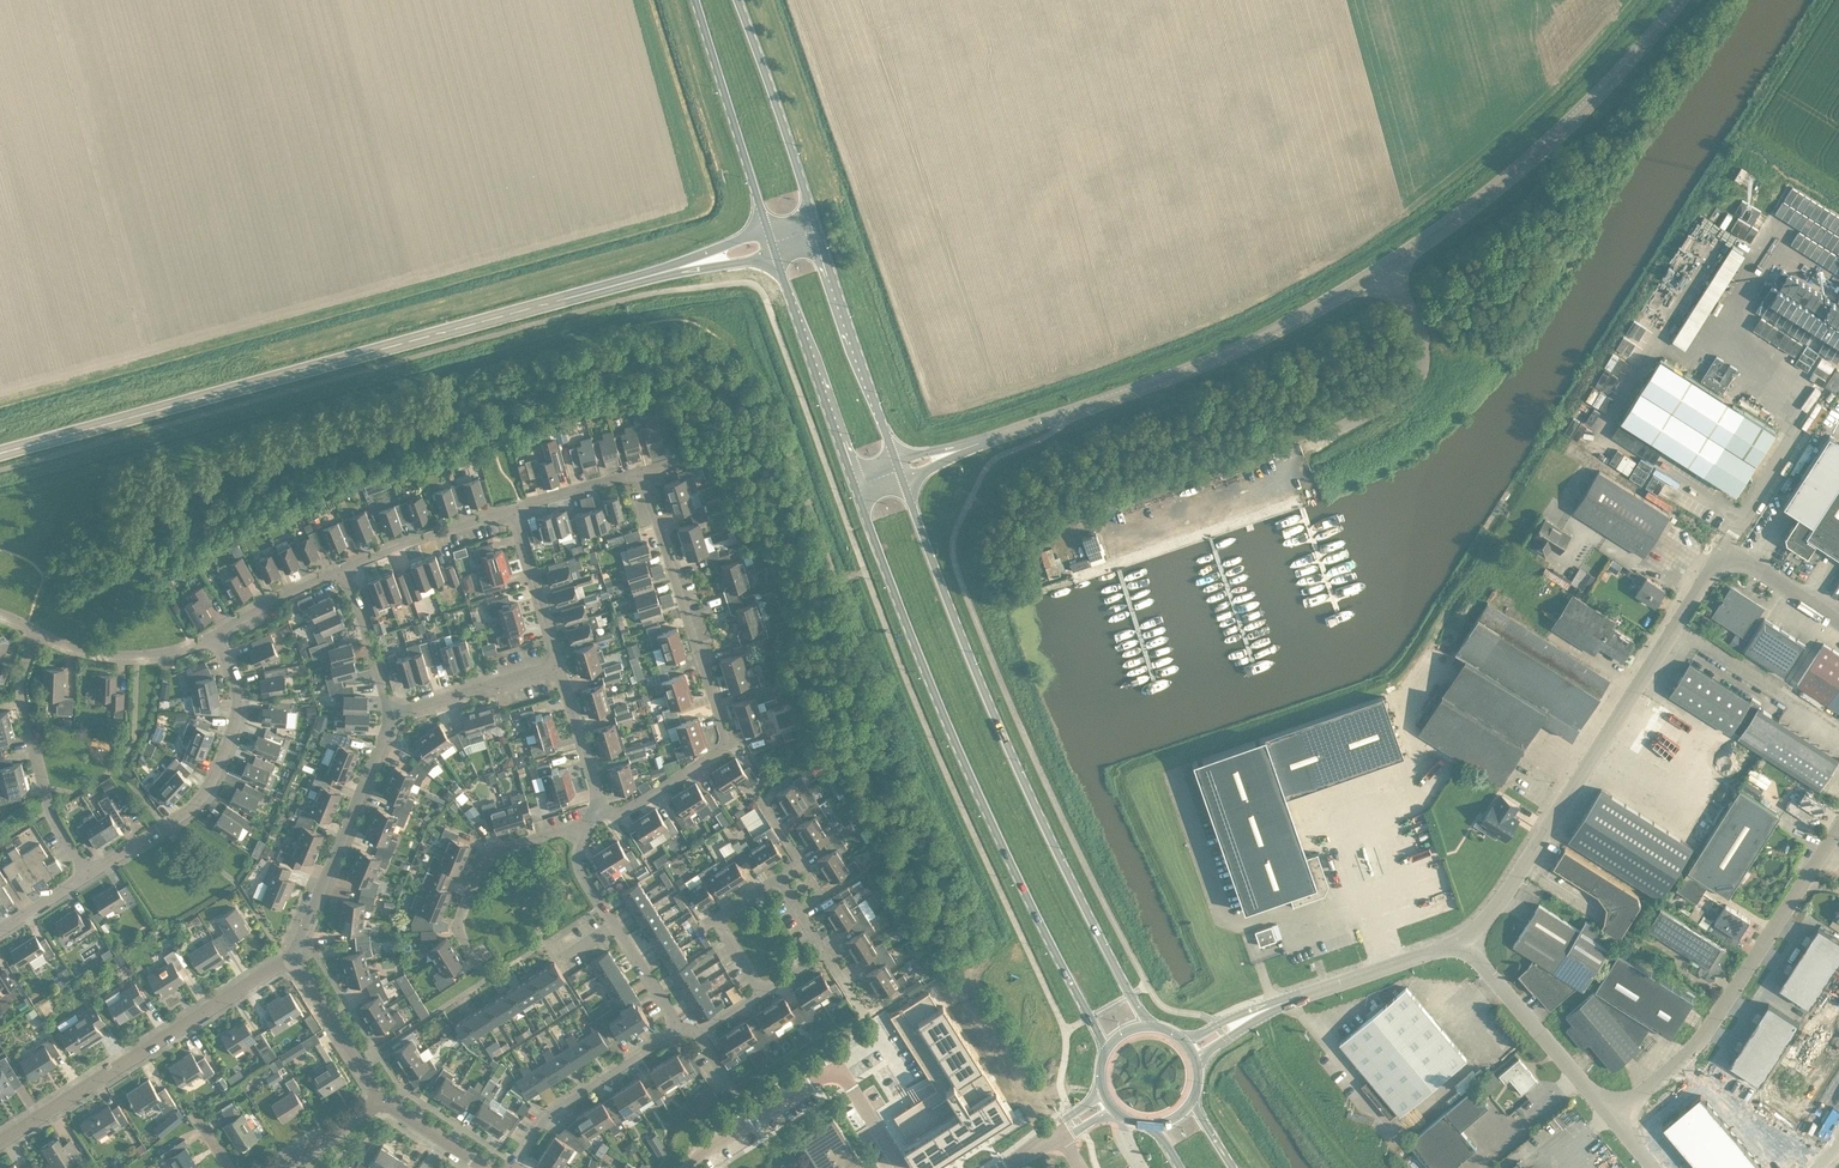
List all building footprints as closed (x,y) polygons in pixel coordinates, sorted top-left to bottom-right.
[(1740,166),(1733,177),(1739,180),(1746,170),(1740,166)] [(1659,357),(1620,418),(1723,483),(1726,491),(1731,488),(1735,491),(1740,484),(1750,478),(1747,472),(1774,430),(1737,406),(1659,357)] [(634,428),(639,446),(646,444),(649,455),(661,451),(659,442),(661,442),(655,418),(644,420),(646,425),(634,428)] [(537,427),(539,436),(552,433),(549,424),(537,427)] [(624,431),(612,434),(617,452),(624,450),(627,461),(639,457),(637,448),(639,448),(639,446),(634,428),(632,424),(622,426),(624,431)] [(590,440),(595,458),(602,456),(605,467),(617,463),(615,454),(617,454),(617,452),(612,434),(610,430),(600,432),(602,437),(590,440)] [(1783,504),(1798,513),(1784,535),(1786,541),(1807,554),(1816,540),(1838,555),(1838,440),(1829,433),(1783,504)] [(595,460),(595,458),(590,440),(589,436),(579,438),(580,443),(567,446),(572,464),(580,462),(583,473),(595,469),(593,460),(595,460)] [(557,480),(553,464),(560,462),(553,437),(540,440),(546,459),(536,462),(542,484),(557,480)] [(516,463),(516,464),(520,478),(528,476),(524,461),(516,463)] [(663,483),(667,498),(687,491),(684,482),(694,479),(690,466),(676,471),(678,478),(663,483)] [(1643,554),(1668,514),(1598,469),(1572,509),(1643,554)] [(1225,487),(1232,484),(1228,476),(1222,479),(1225,487)] [(455,483),(460,502),(467,500),(468,504),(483,499),(476,477),(455,483)] [(368,482),(371,490),(379,487),(376,479),(368,482)] [(454,504),(460,502),(455,483),(433,490),(440,513),(455,508),(454,504)] [(687,508),(690,515),(704,510),(701,503),(692,506),(687,491),(667,498),(672,513),(687,508)] [(420,494),(398,502),(405,520),(412,518),(413,522),(428,516),(420,494)] [(607,519),(622,515),(616,494),(600,498),(602,505),(603,505),(607,519)] [(399,523),(405,520),(398,502),(377,510),(385,532),(400,527),(399,523)] [(603,505),(602,505),(588,509),(594,530),(609,526),(607,519),(603,505)] [(570,532),(578,530),(574,516),(567,518),(564,508),(549,512),(555,533),(570,529),(570,532)] [(574,516),(578,530),(579,534),(594,530),(588,509),(573,513),(574,516)] [(342,518),(349,537),(356,534),(357,538),(372,532),(363,510),(342,518)] [(641,510),(632,512),(634,524),(642,522),(641,510)] [(681,542),(701,535),(697,521),(706,518),(704,510),(690,515),(692,522),(677,527),(681,542)] [(555,533),(549,512),(534,517),(536,526),(529,528),(533,542),(540,540),(540,537),(555,533)] [(1571,532),(1542,514),(1529,534),(1534,537),(1529,545),(1546,556),(1552,547),(1559,551),(1571,532)] [(349,537),(342,518),(321,527),(330,549),(344,543),(343,539),(349,537)] [(625,539),(639,535),(637,528),(622,532),(625,539)] [(295,541),(301,554),(304,561),(317,555),(314,548),(321,545),(313,529),(306,532),(307,535),(295,541)] [(1087,556),(1068,563),(1071,569),(1103,559),(1094,531),(1080,536),(1085,550),(1087,556)] [(625,547),(630,562),(643,557),(650,555),(645,540),(641,541),(639,535),(625,539),(627,546),(625,547)] [(701,535),(681,542),(686,556),(701,552),(704,559),(711,556),(718,554),(716,547),(706,550),(701,535)] [(288,544),(275,550),(281,563),(285,570),(298,564),(294,557),(301,554),(295,541),(294,538),(287,542),(288,544)] [(491,542),(469,548),(474,562),(481,560),(484,567),(504,561),(500,548),(493,550),(491,542)] [(1058,574),(1049,546),(1038,550),(1047,577),(1058,574)] [(275,550),(274,547),(267,551),(268,553),(256,559),(265,579),(278,573),(275,567),(281,563),(275,550)] [(727,551),(718,554),(711,556),(715,568),(719,570),(721,569),(724,577),(746,570),(753,567),(751,561),(744,564),(741,556),(730,560),(727,551)] [(421,558),(430,582),(447,576),(450,584),(458,581),(451,563),(439,568),(434,554),(421,558)] [(580,566),(576,554),(545,563),(547,570),(545,571),(549,584),(570,577),(568,569),(580,566)] [(227,563),(233,574),(222,579),(234,600),(250,591),(244,581),(252,577),(240,556),(227,563)] [(643,557),(630,562),(623,564),(627,578),(648,572),(643,557)] [(430,582),(421,558),(409,563),(414,577),(406,580),(412,598),(420,595),(417,587),(430,582)] [(485,573),(478,576),(482,592),(504,586),(504,585),(502,585),(499,577),(508,574),(504,561),(484,567),(485,573)] [(1533,567),(1562,584),(1565,579),(1537,562),(1533,567)] [(1578,566),(1568,581),(1574,585),(1584,591),(1593,576),(1578,566)] [(183,569),(183,577),(194,576),(194,568),(183,569)] [(378,574),(389,603),(402,599),(403,602),(411,599),(404,581),(396,584),(391,569),(378,574)] [(722,589),(725,600),(741,595),(738,586),(750,583),(746,570),(724,577),(726,584),(724,584),(722,589)] [(589,572),(573,577),(575,584),(591,579),(589,572)] [(648,572),(627,578),(632,593),(653,586),(648,572)] [(389,603),(378,574),(366,578),(369,587),(362,589),(371,613),(378,611),(377,608),(389,603)] [(1664,588),(1645,575),(1635,591),(1654,604),(1664,588)] [(1476,588),(1491,601),(1497,593),(1483,580),(1476,588)] [(555,603),(576,597),(572,584),(551,590),(555,603)] [(208,598),(200,585),(189,592),(193,598),(184,603),(196,623),(209,615),(201,602),(208,598)] [(632,593),(637,607),(657,601),(653,586),(632,593)] [(1733,587),(1729,588),(1722,598),(1721,597),(1719,600),(1720,601),(1714,611),(1714,615),(1743,634),(1761,606),(1751,599),(1746,600),(1741,597),(1740,592),(1733,587)] [(753,591),(741,595),(725,600),(729,611),(733,613),(735,613),(738,620),(760,613),(753,591)] [(582,595),(584,602),(595,599),(593,592),(582,595)] [(314,618),(316,617),(334,609),(334,608),(328,595),(313,602),(309,594),(296,600),(299,608),(307,604),(313,618),(314,618)] [(1622,656),(1632,639),(1609,625),(1612,620),(1571,594),(1552,624),(1593,650),(1599,641),(1622,656)] [(497,613),(499,620),(520,614),(516,601),(507,604),(505,595),(485,601),(489,615),(497,613)] [(662,616),(657,601),(637,607),(637,608),(631,610),(633,616),(639,614),(642,622),(662,616)] [(1540,718),(1571,737),(1608,677),(1520,621),(1513,617),(1486,601),(1454,652),(1464,658),(1419,731),(1500,782),(1540,718)] [(564,622),(580,617),(585,616),(581,603),(560,609),(564,622)] [(316,617),(320,626),(311,629),(317,642),(331,637),(327,628),(342,622),(336,608),(334,608),(334,609),(316,617)] [(594,613),(585,616),(580,617),(582,624),(566,629),(570,641),(591,635),(589,627),(597,625),(594,613)] [(739,643),(746,641),(767,635),(760,613),(738,620),(740,627),(738,628),(736,632),(739,643)] [(524,627),(520,614),(499,620),(503,633),(496,635),(498,644),(522,637),(519,628),(524,627)] [(605,617),(607,624),(616,621),(615,615),(605,617)] [(1804,643),(1763,617),(1743,648),(1784,674),(1804,643)] [(660,646),(680,640),(675,626),(661,631),(658,622),(644,627),(649,642),(657,639),(660,646)] [(596,642),(612,637),(610,630),(594,635),(596,642)] [(248,650),(254,664),(276,654),(270,640),(272,639),(269,631),(249,640),(253,647),(248,650)] [(458,665),(451,641),(439,644),(436,636),(434,637),(427,639),(432,656),(441,654),(445,669),(458,665)] [(329,652),(331,661),(331,662),(351,656),(351,657),(353,656),(349,641),(333,645),(331,637),(317,642),(320,654),(329,652)] [(451,641),(458,665),(471,661),(464,637),(451,641)] [(407,653),(414,678),(415,678),(416,681),(418,681),(420,682),(425,680),(427,679),(428,677),(423,659),(432,656),(427,639),(417,642),(419,650),(407,653)] [(651,649),(658,670),(662,669),(672,666),(669,658),(684,653),(680,640),(660,646),(651,649)] [(746,641),(739,643),(732,646),(734,653),(719,658),(724,673),(744,666),(739,652),(748,649),(746,641)] [(575,661),(601,654),(599,648),(594,649),(592,642),(571,648),(575,661)] [(1838,682),(1838,653),(1822,642),(1796,682),(1826,702),(1838,682)] [(402,682),(414,678),(407,653),(395,657),(393,652),(385,654),(390,669),(397,667),(402,682)] [(601,654),(575,661),(579,674),(600,668),(598,661),(603,659),(601,654)] [(326,686),(341,684),(339,675),(355,671),(351,657),(351,656),(331,662),(331,661),(329,662),(332,671),(323,674),(326,686)] [(619,661),(603,666),(605,673),(621,668),(619,661)] [(1688,661),(1669,692),(1729,731),(1731,728),(1738,733),(1737,736),(1758,749),(1778,718),(1757,705),(1759,701),(1751,696),(1749,699),(1688,661)] [(189,692),(215,687),(212,674),(210,674),(206,664),(185,671),(189,692)] [(264,677),(259,678),(261,694),(285,690),(282,675),(285,674),(283,666),(262,669),(264,677)] [(746,675),(744,666),(724,673),(728,688),(744,683),(746,690),(760,685),(756,672),(746,675)] [(55,712),(70,713),(71,696),(61,696),(62,668),(42,667),(41,696),(56,696),(55,712)] [(662,669),(658,670),(649,674),(652,682),(660,680),(664,693),(687,686),(683,672),(665,678),(662,669)] [(604,682),(620,677),(618,670),(602,675),(604,682)] [(106,697),(106,706),(121,706),(122,691),(113,691),(114,673),(95,673),(95,697),(106,697)] [(178,675),(171,677),(174,688),(181,687),(178,675)] [(584,701),(604,695),(600,682),(580,688),(584,701)] [(1826,702),(1838,710),(1838,682),(1826,702)] [(344,709),(364,710),(364,709),(365,694),(344,694),(341,684),(326,686),(328,694),(333,694),(342,694),(342,699),(342,709),(344,709)] [(762,693),(760,685),(746,690),(748,697),(733,702),(738,717),(758,710),(753,696),(762,693)] [(660,709),(663,717),(677,713),(674,704),(691,699),(687,686),(664,693),(668,706),(660,709)] [(215,687),(189,692),(193,711),(216,713),(214,701),(218,700),(215,687)] [(181,688),(175,690),(178,700),(184,698),(181,688)] [(604,695),(584,701),(587,714),(608,708),(606,701),(609,700),(610,698),(609,694),(604,695)] [(1380,695),(1190,761),(1242,909),(1287,893),(1292,906),(1293,906),(1292,904),(1322,893),(1326,884),(1315,852),(1318,851),(1317,851),(1304,855),(1283,796),(1401,755),(1380,695)] [(640,697),(631,700),(633,707),(642,704),(640,697)] [(267,707),(261,706),(260,722),(283,724),(285,709),(288,709),(288,701),(267,699),(267,707)] [(615,713),(627,709),(625,702),(613,706),(615,713)] [(474,708),(480,729),(495,725),(497,733),(504,731),(496,703),(489,705),(489,704),(474,708)] [(455,731),(462,745),(469,741),(466,733),(480,729),(474,708),(460,712),(464,727),(455,731)] [(529,719),(532,732),(553,726),(549,713),(541,715),(540,712),(534,714),(532,708),(518,712),(521,721),(529,719)] [(9,723),(6,709),(0,711),(0,725),(9,723)] [(344,709),(344,719),(335,718),(335,723),(334,729),(349,732),(350,724),(366,724),(367,709),(364,709),(364,710),(344,709)] [(614,714),(616,721),(632,717),(630,710),(614,714)] [(762,725),(758,710),(738,717),(742,732),(758,727),(760,734),(774,729),(772,722),(762,725)] [(679,722),(677,713),(663,717),(666,726),(674,723),(678,737),(701,729),(697,716),(679,722)] [(182,732),(189,735),(207,743),(212,730),(205,727),(209,719),(195,714),(194,717),(193,717),(188,717),(182,732)] [(595,741),(616,735),(612,722),(591,728),(595,741)] [(13,736),(9,723),(0,725),(0,740),(13,736)] [(462,745),(455,731),(446,736),(438,723),(425,732),(438,749),(450,741),(455,748),(462,745)] [(557,738),(553,726),(532,732),(535,739),(527,741),(531,755),(554,749),(552,740),(557,738)] [(153,728),(152,727),(148,736),(156,740),(161,732),(160,732),(153,728)] [(264,728),(261,736),(256,734),(251,749),(273,757),(278,742),(281,743),(284,735),(264,728)] [(705,743),(701,729),(678,737),(680,744),(672,746),(677,761),(691,757),(688,748),(705,743)] [(329,755),(351,764),(356,750),(342,744),(346,734),(331,731),(326,744),(332,747),(329,755)] [(415,762),(426,771),(431,765),(437,761),(432,754),(438,749),(425,732),(413,740),(422,753),(415,762)] [(616,735),(595,741),(592,742),(596,755),(599,754),(599,753),(623,746),(619,734),(616,735)] [(207,743),(189,735),(183,751),(197,757),(198,753),(202,755),(207,743)] [(142,750),(150,754),(155,743),(146,739),(142,750)] [(625,752),(641,748),(639,741),(623,745),(625,752)] [(629,760),(645,755),(643,748),(627,753),(629,760)] [(140,752),(136,759),(140,762),(145,757),(140,752)] [(807,762),(811,769),(818,764),(820,768),(827,763),(821,753),(807,762)] [(254,755),(251,762),(246,760),(240,775),(262,784),(267,770),(270,771),(273,763),(254,755)] [(351,764),(329,755),(326,762),(320,760),(317,766),(314,765),(311,772),(314,773),(328,778),(337,782),(340,775),(345,777),(351,764)] [(160,771),(166,777),(180,790),(189,780),(184,775),(189,770),(178,760),(174,756),(160,771)] [(722,763),(734,783),(741,778),(746,786),(756,779),(749,767),(743,771),(734,756),(722,763)] [(22,774),(19,761),(4,764),(2,757),(0,758),(0,780),(22,774)] [(605,766),(609,779),(630,773),(636,771),(634,766),(628,767),(626,760),(605,766)] [(421,777),(426,771),(415,762),(407,771),(393,765),(388,779),(407,787),(410,780),(418,784),(421,777)] [(548,785),(569,779),(565,766),(557,769),(556,766),(550,768),(548,762),(534,766),(537,775),(545,773),(548,785)] [(734,783),(722,763),(710,771),(719,786),(714,789),(721,801),(732,794),(727,787),(734,783)] [(664,771),(661,764),(650,768),(652,775),(664,771)] [(1166,779),(1167,783),(1170,783),(1171,787),(1178,786),(1176,767),(1168,768),(1167,764),(1156,766),(1158,780),(1166,779)] [(180,790),(166,777),(160,771),(146,786),(151,793),(159,801),(165,794),(171,800),(180,790)] [(328,778),(314,773),(311,780),(319,783),(313,797),(333,805),(339,791),(325,786),(328,778)] [(630,773),(609,779),(613,792),(634,786),(630,773)] [(0,780),(0,784),(2,790),(0,791),(0,802),(7,800),(5,793),(25,788),(22,774),(0,780)] [(780,804),(800,791),(796,786),(803,781),(800,776),(793,781),(793,780),(774,793),(780,804)] [(1745,777),(1740,785),(1757,796),(1762,788),(1745,777)] [(108,778),(102,782),(107,790),(113,786),(108,778)] [(393,806),(407,811),(412,798),(404,795),(407,787),(388,779),(382,793),(396,799),(393,806)] [(573,792),(569,779),(548,785),(552,798),(545,800),(547,809),(561,805),(559,799),(565,798),(564,795),(573,792)] [(694,781),(682,789),(694,808),(701,804),(706,811),(716,804),(709,792),(703,796),(694,781)] [(240,789),(235,786),(228,801),(249,811),(256,797),(258,799),(262,791),(243,782),(240,789)] [(1692,845),(1600,787),(1568,838),(1660,896),(1692,845)] [(1727,895),(1779,813),(1739,787),(1687,869),(1727,895)] [(687,813),(694,808),(682,789),(670,796),(679,811),(674,814),(681,826),(692,820),(687,813)] [(1795,791),(1784,806),(1807,821),(1814,811),(1818,814),(1825,804),(1803,790),(1800,794),(1795,791)] [(503,806),(509,826),(524,822),(522,816),(529,814),(522,791),(509,795),(511,803),(503,806)] [(804,812),(818,803),(811,793),(804,797),(800,791),(780,804),(787,814),(800,806),(804,812)] [(96,819),(109,839),(121,832),(109,814),(116,810),(105,793),(96,799),(105,813),(96,819)] [(1515,822),(1514,821),(1514,823),(1508,819),(1518,804),(1501,794),(1495,803),(1492,801),(1481,818),(1486,821),(1484,826),(1485,827),(1484,829),(1494,836),(1496,833),(1505,839),(1515,822)] [(297,814),(311,820),(313,813),(328,819),(333,805),(313,797),(310,805),(304,802),(301,808),(300,807),(297,814)] [(495,831),(509,826),(503,806),(495,808),(493,800),(480,804),(484,818),(491,816),(495,831)] [(818,803),(804,812),(807,817),(794,826),(801,836),(821,824),(828,820),(818,803)] [(212,824),(232,837),(234,834),(238,837),(241,837),(246,828),(248,829),(252,822),(225,804),(212,824)] [(370,821),(390,829),(393,821),(401,825),(407,811),(393,806),(390,813),(376,807),(370,821)] [(654,833),(661,829),(666,836),(676,829),(669,817),(663,821),(654,806),(642,814),(654,833)] [(109,839),(96,819),(91,811),(81,817),(83,820),(74,825),(79,833),(86,829),(97,847),(109,839)] [(296,838),(316,847),(322,833),(308,827),(311,820),(297,814),(291,828),(299,831),(296,838)] [(654,833),(642,814),(630,821),(636,830),(630,834),(632,837),(634,840),(641,852),(652,845),(647,838),(654,833)] [(801,836),(808,847),(821,839),(824,845),(838,836),(828,820),(821,824),(801,836)] [(390,829),(370,821),(364,834),(378,840),(376,847),(389,853),(395,840),(387,837),(390,829)] [(751,836),(756,844),(768,862),(780,854),(772,841),(777,838),(769,825),(751,836)] [(442,849),(462,858),(468,844),(454,838),(457,832),(443,826),(438,839),(446,842),(442,849)] [(720,835),(709,840),(713,848),(724,842),(720,835)] [(842,857),(838,851),(845,847),(838,836),(824,845),(828,851),(815,859),(822,869),(842,857)] [(316,847),(296,838),(293,846),(284,843),(282,848),(278,847),(274,856),(297,866),(301,857),(310,861),(316,847)] [(604,847),(616,866),(623,862),(627,869),(638,862),(631,850),(625,854),(616,839),(604,847)] [(730,843),(733,848),(734,848),(742,860),(747,857),(755,870),(768,862),(756,844),(750,848),(745,840),(739,843),(736,839),(730,843)] [(38,842),(19,853),(36,880),(42,876),(45,880),(52,875),(51,873),(60,868),(54,858),(45,863),(43,860),(41,861),(40,858),(46,854),(38,842)] [(30,883),(36,880),(19,853),(14,845),(6,849),(12,858),(1,865),(9,878),(15,874),(17,876),(16,877),(25,892),(33,887),(30,883)] [(353,862),(373,870),(378,857),(386,860),(389,853),(376,847),(373,854),(359,848),(353,862)] [(616,866),(604,847),(592,854),(601,869),(596,872),(603,884),(614,878),(609,870),(616,866)] [(1618,936),(1639,903),(1637,893),(1564,847),(1552,865),(1597,893),(1606,905),(1603,920),(1600,925),(1618,936)] [(734,848),(733,848),(723,855),(727,862),(719,867),(731,885),(744,877),(736,864),(742,860),(734,848)] [(462,858),(442,849),(439,857),(431,853),(425,869),(447,878),(451,869),(457,872),(462,858)] [(1830,861),(1838,868),(1838,859),(1834,855),(1830,861)] [(842,857),(822,869),(829,880),(842,872),(845,878),(859,869),(853,858),(845,863),(842,857)] [(292,880),(285,877),(288,868),(272,861),(265,880),(267,881),(260,898),(279,906),(286,889),(288,890),(292,880)] [(359,891),(373,895),(375,888),(377,881),(369,878),(373,870),(353,862),(347,876),(361,882),(359,891)] [(731,885),(719,867),(706,875),(702,868),(696,872),(704,884),(710,881),(718,893),(731,885)] [(447,878),(425,869),(420,882),(421,885),(427,888),(423,895),(443,904),(449,890),(443,888),(447,878)] [(658,872),(662,879),(667,876),(662,870),(658,872)] [(1695,900),(1706,884),(1685,871),(1675,888),(1695,900)] [(704,884),(696,872),(683,880),(680,875),(674,879),(685,896),(691,893),(699,905),(712,897),(704,884)] [(666,886),(671,883),(667,876),(662,879),(666,886)] [(622,894),(627,902),(643,891),(636,880),(616,892),(618,896),(622,894)] [(92,897),(102,912),(122,899),(127,906),(136,901),(125,884),(117,889),(113,883),(92,897)] [(1,902),(4,906),(12,901),(2,886),(1,886),(0,885),(0,902),(1,902)] [(831,894),(835,900),(822,908),(829,919),(856,902),(845,885),(831,894)] [(373,895),(359,891),(356,900),(341,899),(340,914),(361,916),(362,909),(370,910),(371,902),(373,895)] [(643,891),(627,902),(632,909),(628,911),(630,915),(650,902),(643,891)] [(671,894),(676,901),(680,898),(676,891),(671,894)] [(438,918),(443,904),(423,895),(414,892),(409,905),(415,908),(410,921),(411,928),(432,926),(432,919),(429,919),(431,915),(438,918)] [(680,908),(685,905),(680,898),(676,901),(680,908)] [(650,902),(630,915),(632,918),(635,916),(640,924),(657,913),(650,902)] [(829,919),(836,929),(852,919),(855,925),(866,918),(856,902),(829,919)] [(1584,989),(1615,939),(1584,919),(1578,928),(1538,903),(1512,943),(1532,956),(1526,967),(1525,966),(1519,973),(1535,992),(1536,991),(1550,1008),(1578,985),(1584,989)] [(1703,913),(1698,921),(1706,926),(1705,927),(1724,938),(1729,930),(1738,935),(1748,918),(1724,903),(1714,919),(1711,918),(1703,913)] [(217,934),(226,949),(235,943),(232,938),(247,928),(241,920),(242,919),(234,906),(216,918),(223,930),(217,934)] [(1646,928),(1701,962),(1698,968),(1699,972),(1708,978),(1712,977),(1714,975),(1715,974),(1715,973),(1719,966),(1718,961),(1717,960),(1724,948),(1659,907),(1646,928)] [(74,908),(54,921),(64,937),(71,932),(76,939),(95,927),(87,915),(81,918),(74,908)] [(657,913),(640,924),(645,931),(642,933),(644,936),(664,924),(657,913)] [(685,916),(690,923),(694,920),(690,913),(685,916)] [(353,930),(354,941),(369,939),(368,932),(369,925),(360,924),(361,916),(340,914),(338,929),(353,930)] [(850,951),(869,939),(866,933),(873,929),(866,918),(855,925),(859,931),(843,941),(850,951)] [(699,927),(695,922),(694,920),(690,923),(694,930),(699,927)] [(664,924),(644,936),(646,940),(649,938),(654,945),(671,935),(664,924)] [(1258,944),(1274,938),(1269,924),(1253,930),(1258,944)] [(1778,986),(1808,1005),(1838,958),(1838,939),(1817,925),(1778,986)] [(427,949),(435,961),(453,949),(445,936),(432,945),(429,940),(434,936),(434,929),(419,930),(420,937),(421,939),(416,942),(422,952),(427,949)] [(10,949),(19,963),(39,950),(45,958),(53,953),(43,936),(37,940),(33,934),(10,949)] [(217,934),(210,939),(210,938),(188,952),(199,969),(208,964),(209,965),(221,957),(219,953),(226,949),(217,934)] [(656,955),(658,958),(678,946),(671,935),(654,945),(659,953),(656,955)] [(699,938),(704,945),(708,942),(704,935),(699,938)] [(369,947),(369,939),(354,941),(355,951),(340,955),(344,970),(365,964),(363,956),(371,953),(369,947)] [(850,951),(857,962),(872,952),(876,958),(887,951),(880,940),(873,945),(869,939),(850,951)] [(678,946),(658,958),(660,961),(663,959),(668,968),(685,957),(678,946)] [(157,968),(155,966),(145,973),(148,978),(147,981),(153,990),(156,991),(158,990),(161,995),(160,996),(172,988),(171,986),(182,979),(176,968),(182,964),(172,948),(162,954),(167,961),(157,968)] [(461,962),(453,949),(435,961),(439,968),(432,972),(435,978),(433,979),(438,987),(453,978),(448,970),(461,962)] [(574,950),(565,952),(567,961),(576,959),(574,950)] [(595,973),(614,961),(606,950),(588,961),(581,966),(583,970),(590,965),(595,973)] [(871,984),(890,972),(887,966),(894,961),(887,951),(876,958),(880,963),(864,973),(871,984)] [(1617,951),(1593,989),(1637,1043),(1649,1024),(1669,1036),(1693,999),(1617,951)] [(667,973),(675,985),(693,973),(699,969),(695,962),(696,961),(693,957),(686,962),(667,973)] [(563,977),(552,961),(541,968),(552,985),(563,977)] [(595,989),(621,973),(614,961),(595,973),(600,981),(593,986),(595,989)] [(11,962),(7,964),(12,972),(16,970),(11,962)] [(365,964),(344,970),(349,984),(363,980),(367,989),(381,983),(378,976),(376,969),(367,972),(365,964)] [(2,990),(14,982),(4,967),(0,969),(0,988),(2,990)] [(552,985),(541,968),(530,975),(541,991),(552,985)] [(1758,1095),(1799,1121),(1838,1059),(1838,969),(1758,1095)] [(806,980),(817,998),(825,993),(830,1000),(841,993),(833,981),(827,984),(819,971),(806,980)] [(894,978),(890,972),(871,984),(878,995),(897,983),(904,978),(901,973),(894,978)] [(610,996),(629,984),(621,973),(595,989),(598,993),(605,988),(610,996)] [(693,973),(675,985),(682,997),(708,980),(706,977),(698,981),(693,973)] [(541,991),(530,975),(519,982),(530,998),(541,991)] [(708,980),(682,997),(690,1008),(708,996),(703,988),(710,984),(708,980)] [(795,1004),(803,1017),(814,1010),(809,1003),(817,998),(806,980),(793,988),(801,1001),(795,1004)] [(118,991),(121,995),(107,1004),(118,1021),(132,1012),(132,1013),(140,1009),(135,1001),(142,997),(133,982),(118,991)] [(530,998),(519,982),(508,988),(519,1005),(530,998)] [(358,1006),(366,1018),(384,1007),(380,999),(387,995),(384,990),(381,983),(367,989),(371,997),(358,1006)] [(615,1004),(608,1008),(610,1012),(617,1008),(618,1007),(633,998),(636,996),(629,984),(610,996),(615,1004)] [(1339,1041),(1371,1079),(1363,1086),(1389,1117),(1397,1110),(1399,1112),(1465,1057),(1405,985),(1339,1041)] [(519,1005),(508,988),(497,995),(508,1012),(519,1005)] [(1593,989),(1565,1013),(1572,1022),(1565,1028),(1581,1047),(1588,1041),(1611,1068),(1639,1045),(1637,1043),(1593,989)] [(889,1016),(927,1075),(934,1087),(892,1114),(908,1140),(901,1144),(916,1167),(918,1167),(924,1164),(1009,1111),(969,1048),(940,1003),(936,1005),(927,990),(888,1014),(889,1016)] [(274,1000),(273,998),(265,1003),(270,1011),(263,1016),(274,1031),(287,1023),(284,1018),(299,1008),(288,991),(274,1000)] [(715,992),(708,997),(708,996),(690,1008),(697,1020),(716,1008),(723,1004),(720,1000),(713,1004),(710,999),(716,994),(715,992)] [(497,1019),(508,1012),(497,995),(486,1002),(497,1019)] [(781,995),(768,1004),(780,1022),(788,1017),(792,1024),(803,1017),(795,1004),(790,1008),(781,995)] [(647,1020),(633,998),(618,1007),(621,1011),(608,1020),(617,1035),(619,1038),(647,1020)] [(571,999),(564,1003),(567,1008),(574,1004),(571,999)] [(475,1009),(486,1026),(497,1019),(486,1002),(475,1009)] [(1767,1002),(1728,1063),(1759,1082),(1798,1022),(1767,1002)] [(557,1008),(560,1012),(567,1008),(564,1003),(557,1008)] [(92,1004),(76,1014),(78,1017),(58,1030),(71,1049),(73,1047),(75,1050),(101,1033),(96,1026),(103,1022),(92,1004)] [(768,1004),(755,1012),(763,1025),(758,1028),(766,1041),(773,1037),(777,1033),(773,1026),(780,1022),(768,1004)] [(384,1007),(366,1018),(374,1031),(387,1023),(391,1029),(403,1021),(396,1009),(389,1014),(384,1007)] [(608,1008),(593,1018),(596,1021),(610,1012),(608,1008)] [(475,1033),(486,1026),(475,1009),(465,1016),(475,1033)] [(549,1013),(542,1017),(545,1022),(552,1018),(549,1013)] [(475,1033),(465,1016),(453,1023),(464,1040),(475,1033)] [(535,1022),(538,1026),(545,1022),(542,1017),(535,1022)] [(744,1019),(731,1027),(742,1046),(750,1041),(755,1048),(759,1045),(766,1041),(758,1028),(752,1032),(744,1019)] [(252,1036),(242,1020),(230,1028),(229,1026),(219,1032),(232,1052),(251,1040),(265,1061),(274,1054),(259,1031),(252,1036)] [(591,1029),(583,1034),(595,1053),(607,1046),(605,1043),(596,1028),(590,1020),(587,1022),(591,1029)] [(614,1037),(617,1035),(608,1020),(604,1022),(614,1037)] [(537,1025),(530,1030),(534,1036),(541,1031),(537,1025)] [(596,1028),(605,1043),(609,1040),(599,1026),(596,1028)] [(527,1027),(520,1031),(523,1036),(530,1031),(527,1027)] [(731,1027),(718,1036),(723,1044),(715,1049),(726,1067),(739,1059),(734,1051),(742,1046),(731,1027)] [(392,1049),(400,1062),(418,1051),(413,1043),(417,1040),(410,1029),(398,1037),(402,1043),(392,1049)] [(312,1030),(298,1039),(303,1047),(318,1038),(312,1030)] [(513,1035),(516,1040),(523,1036),(520,1031),(513,1035)] [(595,1053),(583,1034),(575,1039),(571,1032),(567,1035),(584,1060),(595,1053)] [(560,1049),(572,1068),(584,1060),(567,1035),(563,1037),(568,1044),(560,1049)] [(34,1076),(55,1062),(51,1055),(58,1051),(48,1036),(33,1046),(35,1048),(21,1057),(20,1054),(19,1055),(34,1078),(35,1078),(34,1076)] [(505,1041),(498,1045),(501,1050),(508,1045),(505,1041)] [(295,1053),(290,1044),(278,1052),(283,1061),(295,1053)] [(491,1049),(494,1054),(501,1050),(498,1045),(491,1049)] [(544,1049),(561,1075),(572,1068),(560,1049),(552,1054),(548,1047),(544,1049)] [(537,1064),(549,1082),(561,1075),(544,1049),(540,1051),(545,1059),(537,1064)] [(189,1050),(167,1064),(183,1089),(180,1084),(198,1072),(202,1077),(213,1070),(202,1055),(195,1060),(189,1050)] [(418,1051),(400,1062),(408,1076),(418,1069),(422,1075),(435,1067),(428,1056),(423,1059),(418,1051)] [(662,1061),(673,1079),(681,1074),(684,1078),(695,1071),(687,1059),(681,1062),(675,1052),(662,1061)] [(13,1089),(12,1086),(4,1074),(12,1069),(3,1055),(0,1057),(0,1097),(13,1089)] [(488,1062),(494,1066),(497,1061),(491,1057),(488,1062)] [(1536,1079),(1517,1057),(1498,1073),(1504,1081),(1509,1077),(1521,1092),(1536,1079)] [(311,1075),(323,1093),(344,1080),(331,1059),(325,1063),(326,1065),(311,1075)] [(549,1082),(537,1064),(529,1069),(525,1061),(521,1064),(537,1090),(549,1082)] [(655,1079),(649,1083),(657,1095),(663,1092),(660,1087),(673,1079),(662,1061),(649,1069),(655,1079)] [(537,1090),(521,1064),(517,1066),(522,1073),(514,1079),(526,1097),(537,1090)] [(432,1092),(446,1101),(457,1083),(449,1078),(452,1073),(441,1066),(433,1079),(439,1082),(432,1092)] [(264,1076),(269,1083),(281,1076),(276,1068),(264,1076)] [(743,1075),(735,1079),(739,1085),(746,1080),(743,1075)] [(281,1120),(303,1106),(294,1093),(300,1089),(291,1076),(283,1080),(290,1090),(270,1102),(281,1120)] [(637,1076),(624,1085),(636,1103),(649,1094),(652,1099),(657,1095),(649,1083),(644,1086),(637,1076)] [(147,1077),(124,1091),(128,1098),(127,1098),(129,1101),(130,1100),(140,1116),(141,1116),(137,1111),(154,1100),(161,1111),(174,1103),(163,1086),(162,1086),(163,1087),(155,1091),(147,1077)] [(483,1125),(495,1107),(487,1102),(490,1097),(490,1098),(499,1084),(488,1077),(479,1090),(471,1103),(476,1107),(470,1117),(483,1125)] [(457,1083),(446,1101),(459,1109),(465,1099),(471,1103),(479,1090),(468,1084),(465,1088),(457,1083)] [(624,1085),(606,1096),(620,1119),(626,1116),(627,1118),(640,1109),(636,1103),(624,1085)] [(1460,1128),(1487,1105),(1472,1086),(1407,1141),(1430,1167),(1449,1167),(1475,1146),(1460,1128)] [(700,1109),(719,1099),(713,1090),(695,1100),(700,1109)] [(1707,1094),(1670,1126),(1706,1167),(1770,1167),(1707,1094)] [(606,1096),(587,1108),(598,1126),(605,1122),(612,1132),(623,1125),(620,1119),(606,1096)] [(233,1102),(220,1110),(220,1111),(221,1111),(227,1120),(222,1124),(237,1148),(260,1133),(255,1125),(250,1128),(240,1112),(239,1112),(233,1102),(234,1102),(233,1102)] [(87,1133),(88,1132),(93,1129),(98,1137),(97,1135),(112,1125),(114,1128),(127,1120),(116,1103),(109,1107),(107,1103),(79,1121),(87,1133)] [(495,1107),(483,1125),(496,1133),(502,1123),(508,1127),(516,1114),(505,1107),(502,1112),(495,1107)] [(1509,1107),(1502,1112),(1505,1118),(1513,1113),(1509,1107)] [(574,1117),(564,1125),(583,1145),(589,1140),(585,1135),(598,1126),(587,1108),(574,1117)] [(180,1117),(179,1117),(174,1110),(173,1109),(160,1120),(167,1128),(180,1117)] [(875,1167),(857,1156),(831,1114),(797,1135),(810,1157),(804,1161),(808,1167),(875,1167)] [(545,1147),(563,1158),(571,1145),(578,1150),(583,1145),(564,1125),(553,1134),(545,1147)] [(659,1151),(664,1148),(654,1133),(647,1138),(656,1153),(659,1151)] [(56,1135),(39,1146),(48,1160),(44,1162),(47,1166),(46,1167),(47,1167),(59,1167),(70,1161),(74,1167),(83,1161),(68,1138),(61,1143),(56,1135)] [(182,1137),(159,1152),(163,1158),(168,1155),(168,1156),(183,1146),(187,1144),(183,1137),(182,1137)] [(604,1149),(607,1144),(601,1140),(597,1145),(604,1149)] [(392,1152),(386,1148),(388,1145),(381,1141),(370,1158),(362,1152),(354,1165),(358,1167),(364,1167),(365,1167),(382,1167),(392,1152)] [(168,1156),(174,1166),(171,1167),(198,1167),(183,1146),(168,1156)] [(563,1158),(545,1147),(536,1160),(546,1166),(545,1167),(557,1167),(563,1158)] [(382,1167),(401,1167),(407,1158),(401,1154),(399,1156),(392,1152),(382,1167)] [(1517,1158),(1505,1167),(1525,1167),(1517,1158)] [(625,1160),(620,1167),(638,1167),(625,1160)]
